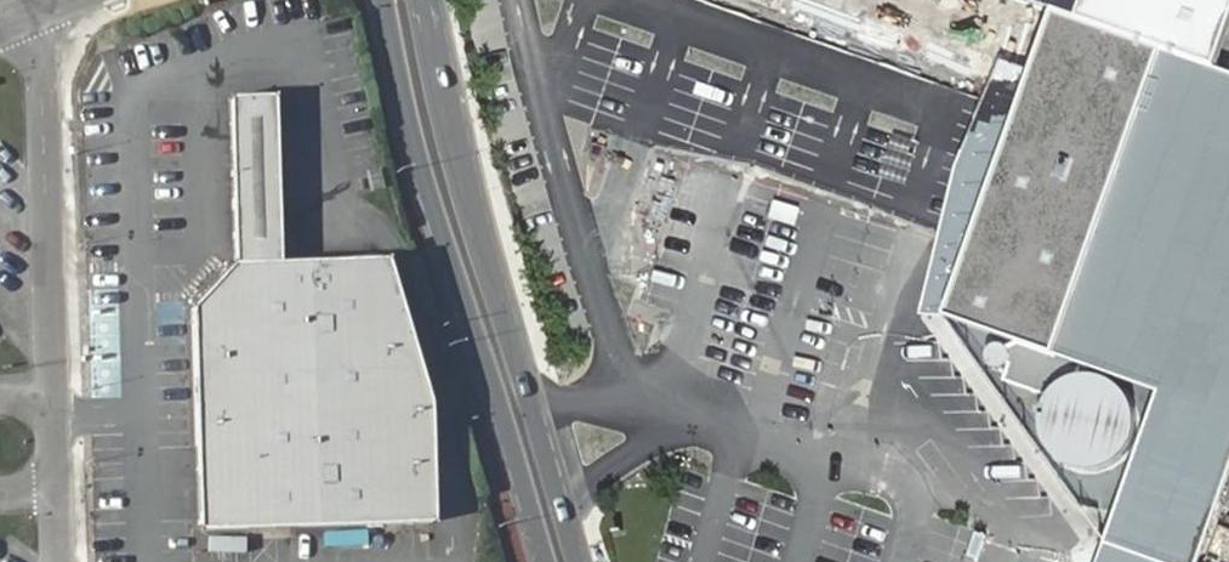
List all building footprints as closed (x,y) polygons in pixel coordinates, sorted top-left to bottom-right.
[(1061,14),(1221,65),(1228,40),(1228,0),(1022,0),(1061,14)] [(1061,14),(950,315),(1163,391),(1102,561),(1202,561),(1228,483),(1228,69),(1221,65),(1061,14)] [(311,527),(436,521),(431,400),(387,256),(284,262),(274,94),(231,97),(238,262),(195,309),(202,530),(311,527)] [(371,534),(330,539),(331,550),(372,545),(371,534)] [(248,553),(248,537),(210,536),(210,553),(248,553)]
